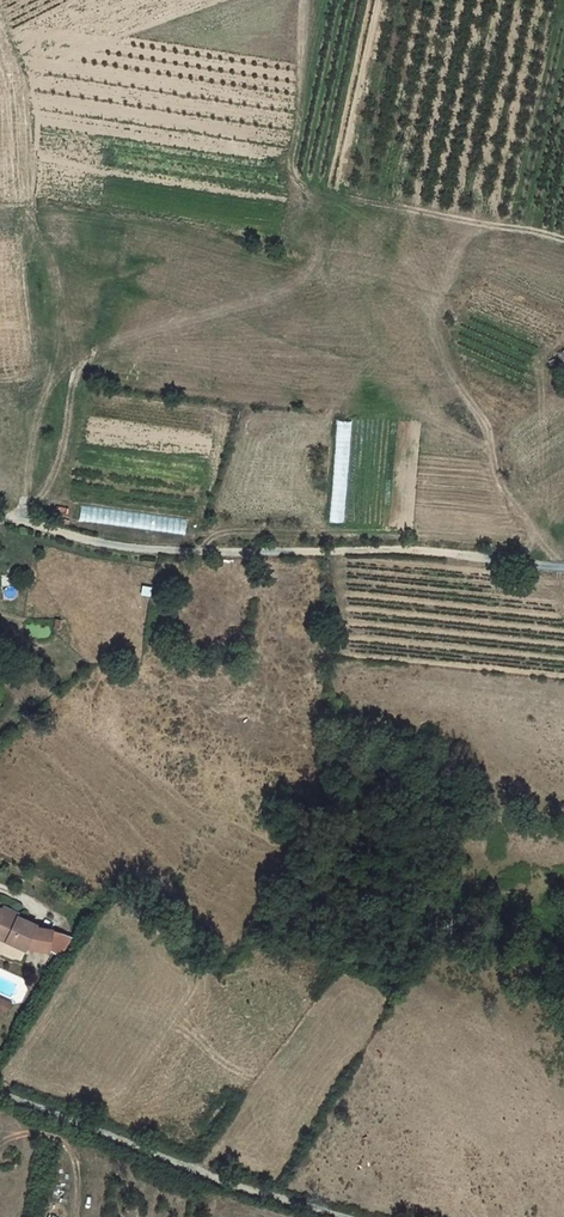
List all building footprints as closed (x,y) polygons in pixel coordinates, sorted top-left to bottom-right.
[(54,933),(37,929),(39,923),(0,904),(0,935),(28,950),(29,946),(51,952),(54,933)] [(2,1000),(0,1004),(0,1010),(6,1013),(11,1003),(2,1000)]
